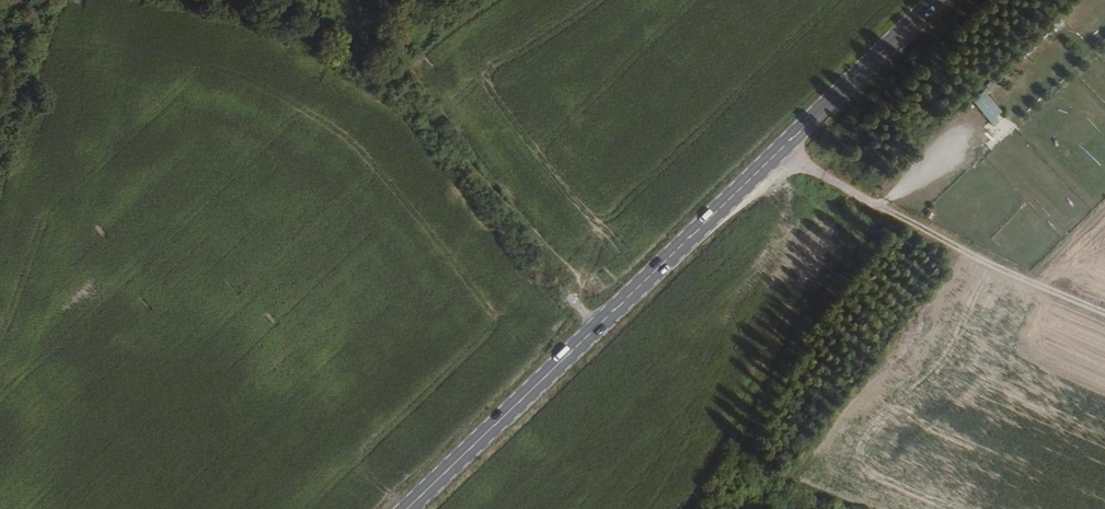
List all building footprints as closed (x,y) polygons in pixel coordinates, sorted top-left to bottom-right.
[(371,36),(382,25),(370,14),(360,26),(371,36)] [(992,124),(1005,113),(988,95),(975,106),(992,124)]
